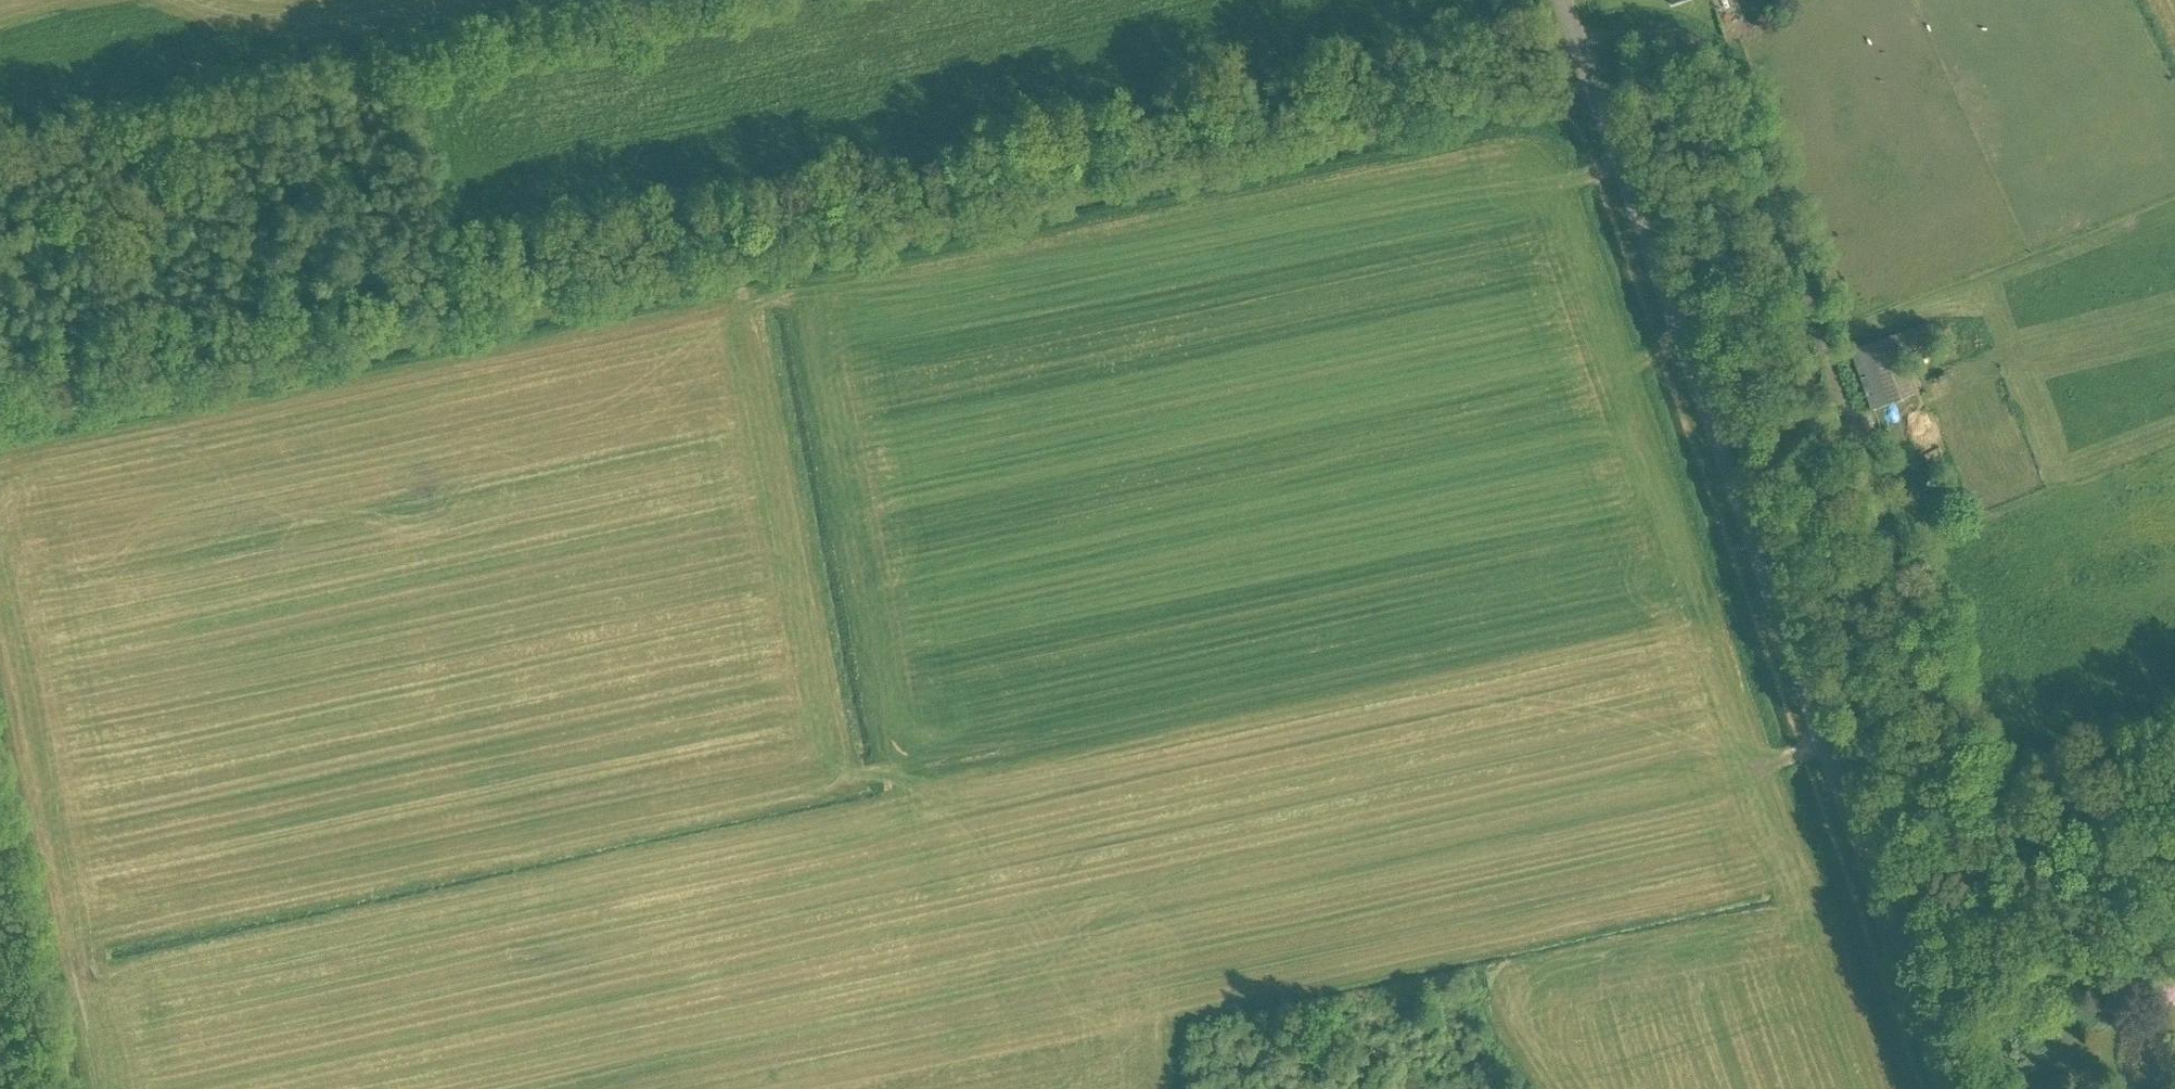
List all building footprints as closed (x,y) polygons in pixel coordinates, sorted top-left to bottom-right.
[(1929,321),(1850,348),(1871,408),(1913,393),(1898,352),(1936,339),(1929,321)]
